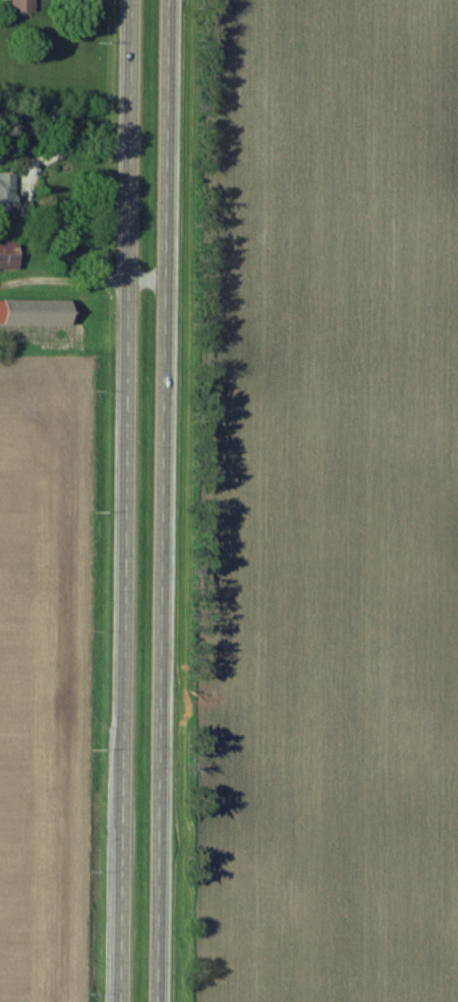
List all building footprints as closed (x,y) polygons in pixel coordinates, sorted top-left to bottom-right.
[(30,11),(30,0),(6,0),(6,11),(30,11)] [(17,213),(0,213),(0,172),(17,172),(17,203),(17,213)] [(17,203),(26,203),(32,203),(32,222),(17,222),(17,213),(17,203)] [(16,267),(16,240),(0,240),(0,267),(16,267)] [(1,300),(1,323),(67,324),(68,301),(1,300)]
